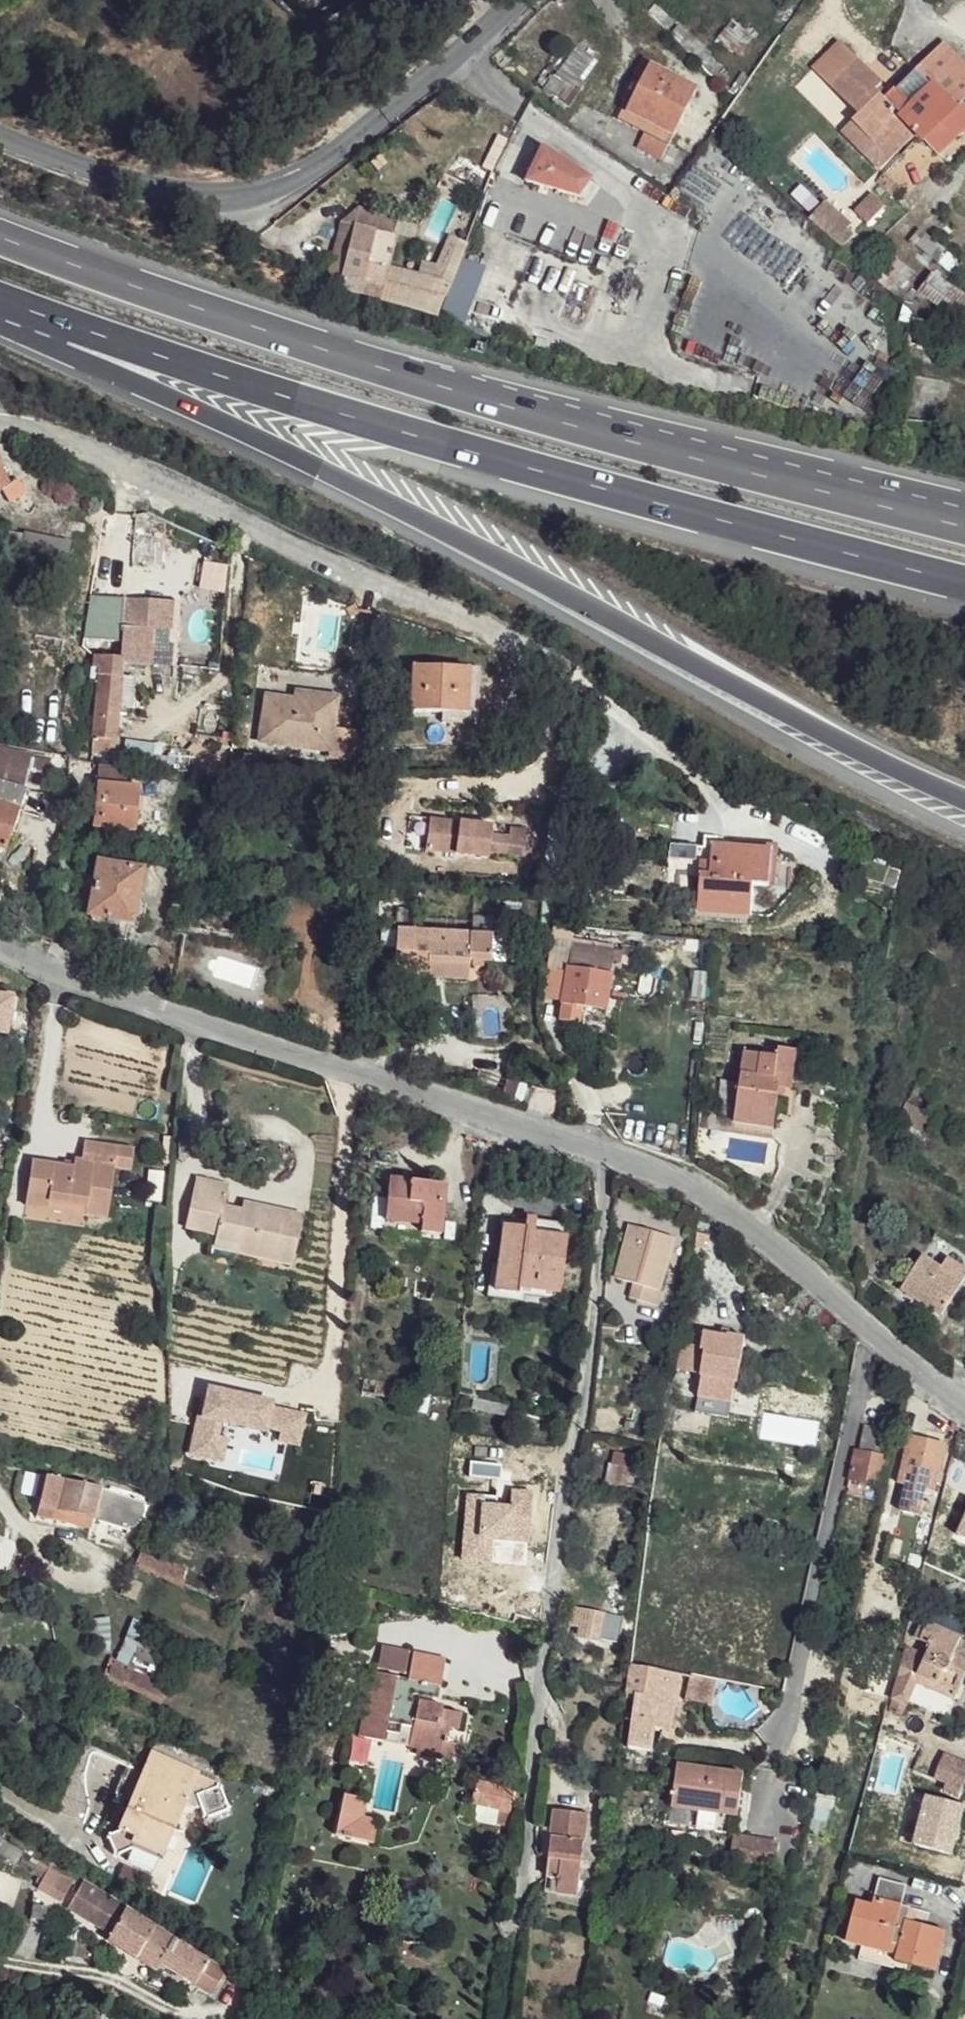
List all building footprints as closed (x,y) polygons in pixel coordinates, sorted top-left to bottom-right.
[(566,104),(596,61),(572,45),(542,88),(566,104)] [(904,149),(915,138),(937,159),(964,132),(964,115),(960,110),(964,105),(964,74),(942,52),(919,75),(892,103),(887,108),(875,96),(880,90),(839,47),(814,71),(860,118),(854,124),(881,152),(893,139),(904,149)] [(653,49),(625,104),(653,119),(659,109),(636,95),(659,51),(653,49)] [(653,119),(647,132),(671,145),(707,75),(659,51),(636,95),(659,109),(653,119)] [(880,90),(875,96),(887,108),(892,103),(880,90)] [(881,152),(854,124),(843,135),(880,172),(904,149),(893,139),(881,152)] [(483,171),(459,153),(447,170),(483,194),(505,142),(498,138),(483,171)] [(593,175),(544,145),(524,177),(575,196),(593,175)] [(803,189),(794,200),(815,218),(817,215),(834,231),(842,221),(803,189)] [(872,193),(856,211),(868,223),(885,206),(872,193)] [(325,284),(338,288),(352,227),(394,237),(383,285),(441,298),(463,244),(448,238),(433,276),(405,270),(416,224),(357,209),(340,222),(325,284)] [(352,227),(338,288),(434,317),(441,298),(383,285),(394,237),(352,227)] [(461,259),(449,317),(467,321),(480,263),(461,259)] [(899,269),(890,279),(899,290),(909,279),(899,269)] [(915,294),(960,321),(964,313),(964,291),(929,270),(915,294)] [(0,490),(9,483),(0,469),(0,490)] [(15,479),(9,483),(0,490),(8,501),(22,492),(15,479)] [(69,545),(25,535),(19,564),(63,573),(69,545)] [(141,549),(128,548),(126,585),(138,586),(141,549)] [(124,603),(118,663),(118,670),(150,671),(153,634),(169,636),(171,608),(124,603)] [(118,663),(94,660),(93,669),(90,668),(85,684),(94,685),(88,753),(111,755),(116,713),(120,683),(117,682),(118,670),(118,663)] [(468,669),(414,667),(411,713),(465,714),(468,669)] [(135,683),(120,683),(116,713),(133,714),(135,683)] [(265,700),(259,743),(329,750),(333,730),(336,701),(297,696),(296,704),(265,700)] [(329,750),(328,762),(349,764),(353,733),(333,730),(329,750)] [(50,762),(31,759),(27,774),(46,779),(50,762)] [(124,774),(99,772),(93,828),(135,832),(138,791),(123,789),(124,774)] [(0,788),(0,848),(5,849),(22,796),(0,788)] [(477,834),(474,850),(522,858),(529,818),(518,815),(515,831),(509,830),(507,838),(477,834)] [(700,855),(696,880),(701,881),(753,887),(767,889),(771,863),(700,855)] [(78,885),(73,904),(84,906),(82,914),(135,925),(146,872),(93,862),(87,885),(78,885)] [(701,881),(696,913),(748,919),(753,887),(701,881)] [(398,932),(395,975),(426,976),(429,964),(470,966),(471,961),(473,935),(398,932)] [(553,944),(549,972),(566,975),(561,1022),(581,1025),(584,1009),(603,1011),(612,953),(553,944)] [(429,964),(426,976),(469,981),(470,966),(429,964)] [(746,1056),(737,1115),(774,1121),(780,1093),(792,1092),(797,1053),(780,1052),(777,1061),(746,1056)] [(917,1088),(900,1117),(929,1137),(939,1118),(932,1112),(939,1102),(917,1088)] [(773,1122),(737,1115),(736,1124),(773,1131),(773,1122)] [(71,1169),(30,1163),(23,1211),(105,1224),(111,1172),(129,1175),(132,1152),(84,1143),(79,1163),(72,1162),(71,1169)] [(446,1185),(389,1179),(386,1221),(422,1225),(421,1233),(441,1236),(446,1185)] [(214,1239),(212,1254),(289,1272),(301,1219),(243,1205),(241,1213),(222,1208),(226,1190),(197,1181),(185,1232),(214,1239)] [(529,1218),(527,1227),(520,1288),(559,1294),(567,1224),(529,1218)] [(527,1227),(505,1224),(495,1293),(519,1298),(520,1288),(527,1227)] [(670,1237),(629,1226),(616,1279),(631,1284),(627,1300),(659,1308),(661,1291),(657,1289),(670,1237)] [(902,1297),(942,1319),(964,1280),(964,1274),(947,1263),(941,1273),(921,1262),(902,1297)] [(734,1396),(743,1335),(726,1333),(725,1338),(703,1335),(696,1391),(734,1396)] [(883,1433),(865,1429),(861,1453),(877,1456),(883,1433)] [(909,1440),(900,1486),(933,1494),(944,1447),(909,1440)] [(861,1453),(856,1452),(852,1479),(883,1487),(889,1458),(877,1456),(861,1453)] [(610,1453),(608,1483),(633,1485),(635,1455),(610,1453)] [(99,1486),(45,1477),(38,1519),(61,1522),(62,1514),(93,1519),(99,1486)] [(134,1491),(99,1486),(93,1519),(131,1524),(134,1491)] [(933,1494),(900,1486),(897,1497),(904,1498),(899,1524),(917,1528),(922,1503),(930,1505),(933,1494)] [(62,1514),(61,1522),(93,1527),(93,1519),(62,1514)] [(192,1570),(144,1546),(134,1563),(184,1586),(192,1570)] [(224,1554),(220,1564),(231,1568),(236,1558),(224,1554)] [(933,1640),(937,1630),(944,1635),(948,1627),(964,1634),(964,1633),(964,1620),(935,1607),(921,1633),(933,1640)] [(623,1619),(573,1608),(570,1629),(580,1632),(579,1639),(617,1647),(623,1619)] [(963,1637),(964,1634),(948,1627),(944,1635),(937,1630),(933,1640),(937,1642),(930,1651),(927,1660),(907,1651),(895,1697),(906,1700),(911,1676),(956,1698),(964,1681),(964,1638),(963,1637)] [(401,1671),(365,1662),(348,1728),(374,1733),(380,1714),(406,1720),(402,1740),(426,1747),(425,1754),(442,1758),(446,1739),(441,1738),(445,1723),(451,1724),(455,1709),(436,1704),(436,1699),(408,1693),(409,1687),(432,1693),(444,1654),(408,1645),(401,1671)] [(168,1686),(117,1659),(107,1681),(157,1708),(168,1686)] [(632,1664),(628,1695),(636,1696),(627,1749),(649,1752),(652,1728),(668,1730),(675,1673),(632,1664)] [(689,1675),(686,1702),(712,1705),(715,1678),(689,1675)] [(323,1729),(314,1726),(312,1738),(320,1741),(323,1729)] [(963,1760),(947,1755),(935,1778),(948,1784),(945,1789),(960,1797),(964,1787),(964,1767),(961,1765),(963,1760)] [(143,1774),(129,1767),(117,1794),(132,1801),(118,1832),(109,1834),(107,1832),(105,1839),(109,1842),(114,1853),(112,1856),(117,1860),(117,1854),(133,1854),(134,1849),(159,1858),(182,1807),(194,1810),(196,1808),(200,1817),(200,1821),(205,1824),(207,1817),(222,1812),(226,1815),(229,1809),(224,1807),(217,1792),(221,1787),(216,1785),(212,1791),(203,1792),(202,1787),(191,1784),(194,1775),(152,1757),(143,1774)] [(743,1775),(678,1764),(672,1808),(738,1818),(743,1775)] [(516,1789),(465,1777),(460,1801),(511,1813),(516,1789)] [(630,1789),(619,1788),(616,1804),(628,1806),(630,1789)] [(586,1814),(555,1809),(547,1875),(559,1877),(557,1893),(576,1895),(586,1814)] [(73,1881),(52,1868),(41,1884),(63,1898),(73,1881)] [(559,1877),(547,1875),(544,1891),(557,1893),(559,1877)] [(879,1907),(856,1901),(847,1935),(901,1950),(898,1961),(936,1971),(945,1932),(923,1926),(924,1920),(899,1914),(908,1884),(886,1879),(879,1907)] [(92,1922),(111,1934),(108,1939),(158,1971),(162,1966),(204,1991),(218,1966),(178,1941),(105,1895),(96,1908),(92,1914),(97,1917),(92,1922)] [(93,1946),(70,1941),(68,1956),(92,1959),(93,1946)]
